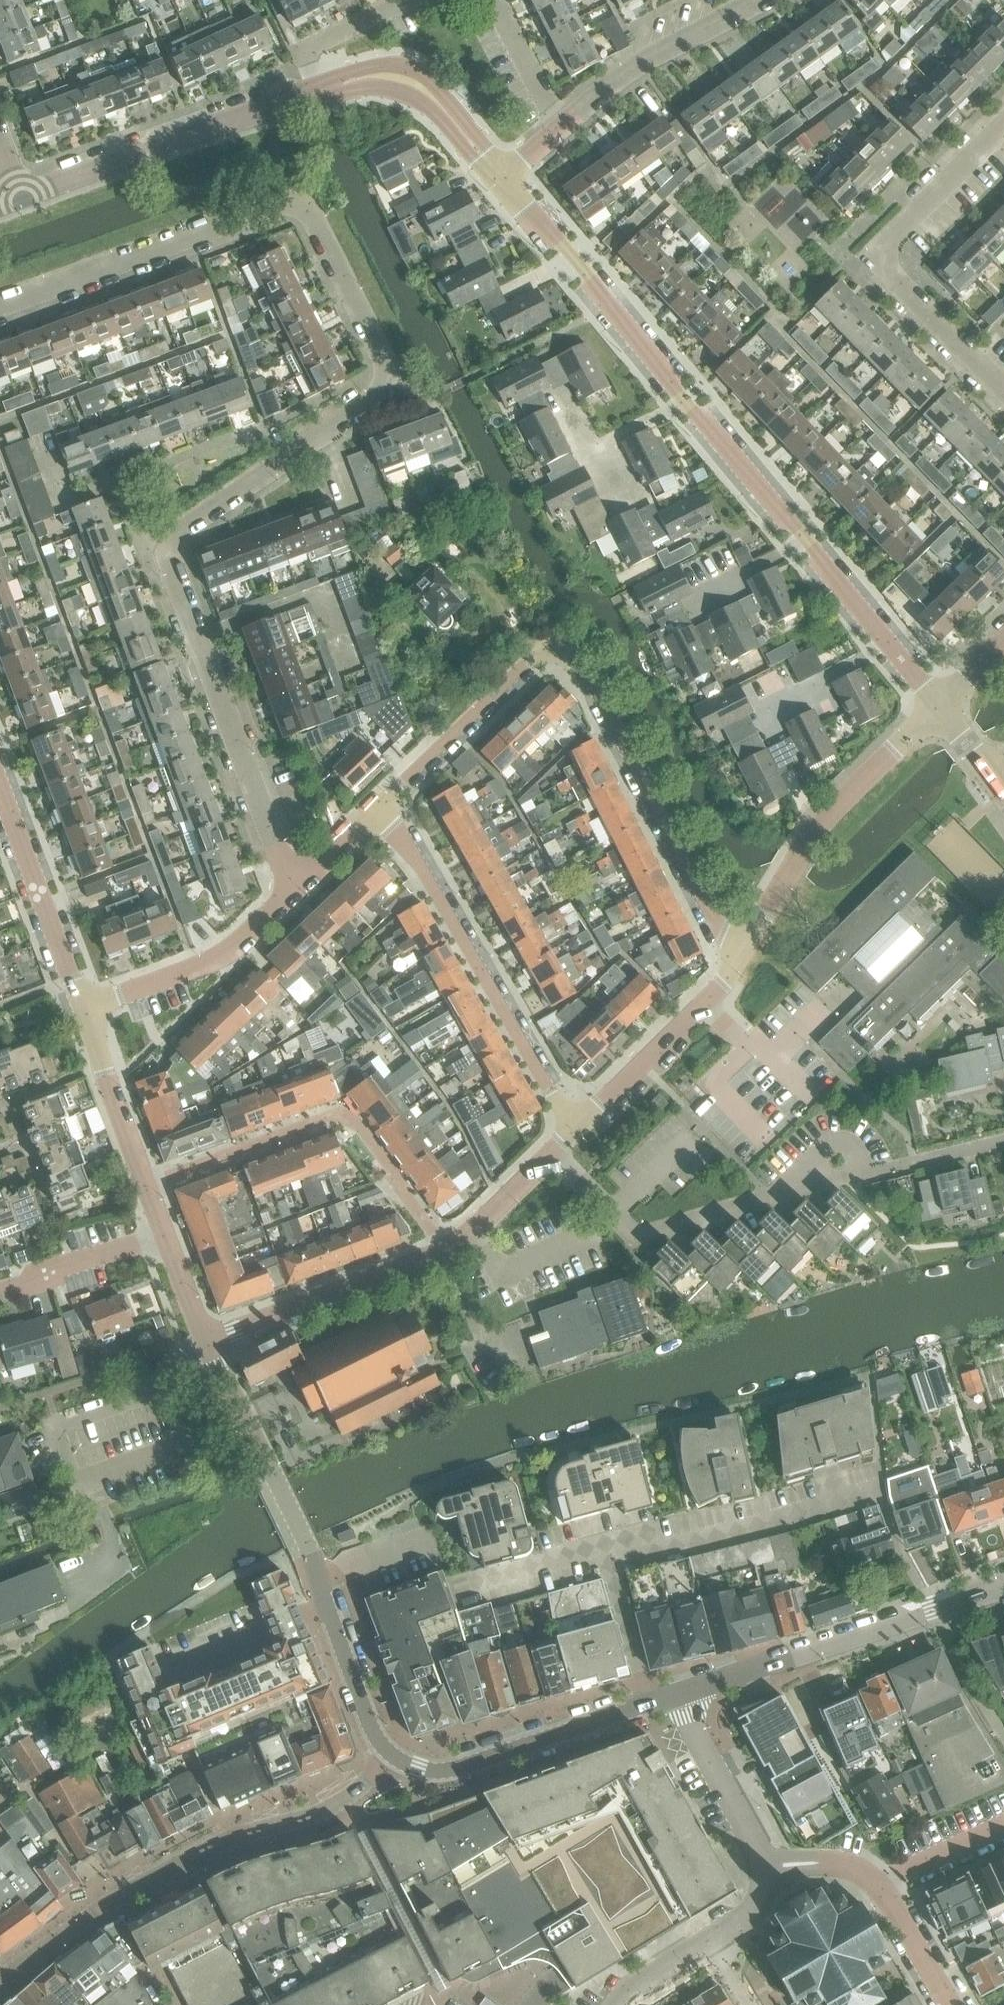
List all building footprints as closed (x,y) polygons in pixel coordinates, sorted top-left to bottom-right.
[(23,9),(20,0),(0,0),(0,17),(23,9)] [(64,0),(61,0),(54,3),(60,19),(70,15),(64,0)] [(312,13),(305,0),(278,0),(290,24),(312,13)] [(312,13),(333,2),(332,0),(305,0),(312,13)] [(537,13),(562,0),(530,0),(537,13)] [(548,35),(577,20),(566,0),(562,0),(537,13),(548,35)] [(639,0),(614,0),(619,10),(639,0)] [(883,2),(881,0),(846,0),(864,18),(861,21),(873,33),(885,21),(874,11),(883,2)] [(924,8),(932,16),(948,0),(933,0),(924,8)] [(954,5),(965,17),(972,11),(961,0),(959,0),(954,5)] [(839,3),(818,18),(839,46),(859,31),(839,3)] [(960,23),(965,17),(954,5),(948,11),(960,23)] [(923,26),(932,16),(924,8),(915,18),(923,26)] [(2,42),(31,31),(23,9),(0,17),(0,37),(2,42)] [(259,17),(236,27),(250,56),(272,46),(259,17)] [(599,25),(604,33),(619,26),(614,17),(599,25)] [(818,18),(798,32),(819,60),(839,46),(818,18)] [(978,30),(1003,55),(1003,21),(1000,18),(992,26),(987,21),(978,30)] [(548,35),(559,56),(588,41),(577,20),(548,35)] [(79,39),(72,23),(63,26),(69,43),(79,39)] [(144,24),(124,31),(128,42),(148,35),(144,24)] [(629,46),(619,26),(604,33),(608,41),(611,40),(618,52),(629,46)] [(42,27),(31,31),(2,42),(11,65),(40,53),(36,42),(47,38),(42,27)] [(236,27),(215,37),(229,66),(250,56),(236,27)] [(966,52),(989,74),(1003,60),(1003,55),(978,30),(972,36),(975,39),(977,41),(966,52)] [(124,31),(102,40),(106,50),(128,42),(124,31)] [(794,35),(779,46),(799,74),(819,60),(798,32),(794,35)] [(927,33),(920,40),(931,51),(938,45),(927,33)] [(215,37),(193,48),(206,77),(229,66),(215,37)] [(184,87),(206,77),(193,48),(188,38),(166,48),(170,58),(184,87)] [(102,40),(79,48),(83,58),(106,50),(102,40)] [(890,58),(901,47),(894,40),(883,51),(890,58)] [(926,57),(931,51),(920,40),(915,45),(926,57)] [(599,63),(588,41),(559,56),(571,78),(599,63)] [(151,65),(139,70),(151,101),(174,92),(162,61),(155,43),(145,47),(151,65)] [(779,46),(759,60),(779,88),(794,77),(799,74),(779,46)] [(79,48),(57,56),(61,67),(83,58),(79,48)] [(966,52),(949,69),(972,92),(989,74),(966,52)] [(52,58),(56,69),(61,67),(57,56),(52,58)] [(38,75),(56,69),(52,58),(34,65),(38,75)] [(875,59),(857,72),(864,81),(882,68),(875,59)] [(759,60),(739,74),(759,102),(779,88),(759,60)] [(14,84),(38,75),(34,65),(10,74),(14,84)] [(112,67),(90,76),(105,118),(128,109),(116,79),(116,78),(112,67)] [(893,67),(886,73),(898,85),(904,79),(893,67)] [(949,69),(932,86),(955,108),(972,92),(949,69)] [(139,70),(116,78),(116,79),(128,109),(151,101),(139,70)] [(848,92),(864,81),(857,72),(842,83),(848,92)] [(81,86),(69,90),(82,126),(105,118),(90,76),(89,73),(78,77),(81,86)] [(892,91),(898,85),(886,73),(880,79),(892,91)] [(739,74),(719,89),(739,117),(759,102),(739,74)] [(45,94),(48,104),(60,135),(82,126),(69,90),(67,86),(45,94)] [(932,86),(916,103),(938,125),(955,108),(932,86)] [(835,88),(818,100),(824,109),(842,97),(835,88)] [(719,89),(700,103),(720,131),(739,117),(719,89)] [(808,121),(824,109),(818,100),(802,112),(808,121)] [(850,100),(842,105),(852,119),(860,113),(850,100)] [(700,145),(720,131),(700,103),(680,117),(700,145)] [(921,142),(938,125),(916,103),(899,120),(921,142)] [(36,143),(60,135),(48,104),(25,113),(36,143)] [(845,124),(852,119),(842,105),(835,110),(845,124)] [(794,117),(778,129),(785,138),(794,131),(795,130),(802,125),(795,116),(794,117)] [(870,137),(896,162),(902,156),(904,157),(914,147),(887,119),(870,137)] [(662,120),(642,134),(659,158),(679,144),(687,156),(696,149),(676,121),(667,127),(662,120)] [(809,128),(802,133),(813,147),(819,142),(809,128)] [(768,149),(785,138),(778,129),(761,140),(768,149)] [(813,147),(802,133),(795,139),(780,150),(792,162),(804,153),(813,147)] [(642,134),(622,148),(639,172),(659,158),(642,134)] [(370,156),(384,182),(389,192),(408,182),(403,172),(421,163),(408,137),(370,156)] [(870,137),(853,154),(880,181),(891,170),(890,168),(896,162),(870,137)] [(755,145),(739,157),(745,166),(761,154),(755,145)] [(622,148),(603,162),(620,186),(639,172),(622,148)] [(853,154),(836,171),(859,193),(861,196),(867,191),(869,192),(880,181),(853,154)] [(728,178),(745,166),(739,157),(722,169),(728,178)] [(603,162),(583,176),(605,207),(615,201),(609,193),(620,186),(603,162)] [(682,165),(671,176),(679,184),(690,174),(682,165)] [(841,211),(859,193),(836,171),(819,188),(841,211)] [(585,222),(605,207),(583,176),(563,190),(585,222)] [(668,195),(679,184),(671,176),(660,186),(668,195)] [(421,208),(450,194),(444,182),(415,196),(421,208)] [(435,241),(479,219),(465,191),(421,214),(435,241)] [(399,220),(420,209),(414,198),(394,209),(399,220)] [(647,199),(636,209),(644,218),(655,207),(647,199)] [(989,223),(1003,238),(1003,208),(989,223)] [(618,226),(626,235),(634,228),(644,218),(636,209),(626,219),(618,226)] [(670,221),(679,230),(687,223),(678,214),(670,221)] [(697,235),(687,223),(679,230),(690,242),(697,235)] [(972,240),(993,261),(1003,250),(1003,238),(989,223),(972,240)] [(610,251),(626,235),(618,226),(602,242),(610,251)] [(620,255),(636,272),(657,251),(666,243),(650,226),(641,234),(620,255)] [(456,253),(479,241),(474,230),(450,242),(456,253)] [(972,240),(955,257),(976,278),(993,261),(972,240)] [(461,263),(485,251),(479,241),(456,253),(461,263)] [(251,292),(263,286),(290,272),(286,262),(290,260),(284,249),(240,271),(251,292)] [(703,256),(712,265),(720,258),(711,249),(703,256)] [(636,272),(652,289),(674,268),(657,251),(636,272)] [(959,295),(976,278),(955,257),(938,274),(959,295)] [(731,270),(720,258),(712,265),(723,277),(731,270)] [(465,270),(440,283),(454,310),(478,298),(498,288),(498,287),(484,260),(465,270)] [(652,289),(669,306),(691,286),(674,268),(652,289)] [(263,313),(274,308),(301,293),(296,284),(300,282),(294,270),(290,272),(263,286),(268,297),(257,302),(263,313)] [(176,276),(177,280),(178,279),(189,309),(211,300),(201,271),(190,275),(188,271),(176,276)] [(153,285),(155,289),(156,288),(166,317),(189,309),(178,279),(177,280),(168,284),(166,280),(153,285)] [(814,306),(831,324),(855,300),(838,282),(814,306)] [(736,291),(745,300),(753,294),(743,284),(736,291)] [(669,306),(686,324),(707,303),(691,286),(669,306)] [(131,293),(132,297),(133,296),(144,325),(166,317),(156,288),(155,289),(145,292),(144,288),(131,293)] [(226,288),(216,292),(222,306),(231,302),(233,301),(228,288),(226,288)] [(498,288),(478,298),(487,316),(492,314),(505,339),(550,317),(536,289),(506,304),(498,288)] [(275,333),(284,329),(312,314),(307,305),(311,303),(305,291),(301,293),(274,308),(279,318),(269,323),(275,333)] [(686,324),(702,341),(724,321),(729,316),(720,306),(726,301),(718,292),(707,303),(686,324)] [(763,305),(753,294),(745,300),(756,312),(763,305)] [(108,301),(110,305),(111,305),(122,334),(126,344),(148,336),(144,325),(133,296),(132,297),(123,300),(121,296),(108,301)] [(231,302),(222,306),(226,319),(227,319),(227,320),(238,316),(238,314),(247,310),(251,308),(245,296),(233,302),(233,301),(231,302)] [(831,324),(848,341),(872,317),(855,300),(831,324)] [(1003,313),(1003,306),(999,301),(983,317),(991,326),(1003,313)] [(86,310),(88,314),(88,313),(99,342),(122,334),(111,305),(110,305),(101,309),(99,305),(86,310)] [(64,318),(65,322),(66,322),(77,351),(79,356),(83,359),(99,353),(101,348),(99,342),(88,313),(88,314),(78,317),(76,313),(64,318)] [(281,346),(286,355),(323,336),(322,336),(318,327),(322,325),(316,313),(312,314),(284,329),(291,342),(281,346)] [(848,341),(865,359),(890,335),(872,317),(848,341)] [(740,338),(724,321),(702,341),(719,358),(740,338)] [(41,327),(42,331),(43,331),(54,360),(77,351),(66,322),(65,322),(55,326),(54,322),(41,327)] [(773,352),(777,349),(785,341),(769,324),(757,335),(773,352)] [(211,326),(198,331),(202,342),(215,337),(211,326)] [(794,340),(804,351),(813,343),(799,328),(794,333),(790,337),(794,340)] [(19,335),(20,339),(21,339),(31,368),(54,360),(43,331),(42,331),(33,334),(31,330),(19,335)] [(186,347),(202,342),(198,331),(182,337),(186,347)] [(234,337),(239,350),(249,347),(244,333),(234,337)] [(284,356),(295,377),(334,358),(333,357),(329,348),(333,347),(326,334),(322,336),(323,336),(286,355),(284,356)] [(865,359),(883,376),(907,352),(890,335),(865,359)] [(9,376),(31,368),(21,339),(20,339),(11,343),(9,339),(0,342),(0,352),(9,376)] [(226,340),(212,346),(216,355),(230,350),(226,340)] [(794,350),(785,341),(777,349),(788,360),(794,354),(796,352),(794,350)] [(166,343),(153,348),(157,358),(169,354),(166,343)] [(584,343),(539,366),(549,385),(552,392),(570,383),(579,401),(607,387),(584,343)] [(827,358),(813,343),(804,351),(819,366),(827,358)] [(254,360),(249,347),(239,350),(244,364),(254,360)] [(141,364),(157,358),(153,348),(137,353),(141,364)] [(9,376),(0,352),(0,380),(9,376)] [(883,376),(900,393),(924,369),(907,352),(883,376)] [(193,353),(180,358),(184,368),(197,364),(193,353)] [(716,374),(732,391),(754,371),(738,354),(716,374)] [(337,356),(333,357),(334,358),(295,377),(306,399),(345,380),(339,370),(343,368),(337,356)] [(169,374),(184,368),(180,358),(165,364),(169,374)] [(535,358),(491,381),(505,408),(517,402),(526,420),(547,409),(549,408),(540,390),(549,385),(539,366),(535,358)] [(121,359),(108,364),(112,375),(124,370),(121,359)] [(96,381),(112,375),(108,364),(92,370),(96,381)] [(825,372),(839,387),(847,379),(833,364),(825,372)] [(799,372),(810,383),(818,375),(808,365),(807,365),(799,372)] [(148,368),(135,373),(136,375),(139,383),(151,379),(152,378),(149,370),(148,368)] [(942,387),(924,369),(900,393),(918,412),(942,387)] [(732,391),(749,409),(781,377),(774,370),(763,380),(754,371),(732,391)] [(135,373),(122,378),(126,388),(135,385),(139,383),(136,375),(135,373)] [(829,387),(818,375),(810,383),(821,395),(829,387)] [(75,376),(62,381),(66,392),(79,387),(75,376)] [(749,409),(766,426),(787,405),(793,399),(785,391),(790,386),(781,377),(749,409)] [(215,382),(218,389),(228,416),(251,408),(241,381),(229,385),(226,378),(215,382)] [(251,382),(256,396),(266,391),(261,378),(251,382)] [(151,379),(139,383),(141,389),(153,384),(151,379)] [(862,393),(847,379),(839,387),(853,402),(862,393)] [(50,398),(66,392),(62,381),(46,387),(50,398)] [(135,385),(126,388),(128,396),(131,398),(143,393),(141,389),(139,383),(135,385)] [(191,387),(195,398),(206,425),(228,416),(218,389),(206,394),(202,383),(191,387)] [(103,385),(90,390),(91,392),(94,400),(107,395),(103,385)] [(266,392),(266,391),(256,396),(265,418),(281,412),(273,389),(266,392)] [(90,390),(77,396),(80,406),(94,400),(91,392),(90,390)] [(922,416),(940,434),(964,410),(947,392),(922,416)] [(31,393),(17,398),(18,399),(21,408),(34,403),(35,403),(31,393)] [(170,397),(147,405),(161,442),(184,433),(173,406),(170,397)] [(17,398),(3,403),(7,414),(21,408),(18,399),(17,398)] [(195,398),(173,406),(184,433),(206,425),(195,398)] [(857,406),(872,421),(880,413),(866,398),(857,406)] [(832,407),(843,418),(851,410),(841,399),(840,399),(832,407)] [(58,402),(44,408),(48,418),(62,412),(58,402)] [(147,405),(125,414),(138,450),(161,442),(147,405)] [(766,426),(782,444),(794,432),(804,423),(794,413),(793,412),(787,405),(766,426)] [(44,408),(34,412),(34,413),(42,434),(52,430),(53,430),(48,418),(44,408)] [(526,420),(519,423),(542,467),(547,465),(551,474),(547,476),(552,485),(579,471),(569,453),(547,409),(526,420)] [(862,421),(851,410),(843,418),(854,429),(862,421)] [(940,434),(957,451),(981,427),(964,410),(940,434)] [(34,412),(22,416),(30,439),(42,434),(34,413),(34,412)] [(895,428),(880,413),(872,421),(886,436),(895,428)] [(102,422),(106,431),(116,459),(138,450),(125,414),(102,422)] [(440,417),(416,426),(427,454),(451,446),(440,417)] [(794,456),(799,461),(820,440),(804,423),(794,432),(782,444),(794,456)] [(416,426),(393,434),(404,463),(408,474),(431,465),(427,454),(416,426)] [(957,451),(974,468),(998,444),(981,427),(957,451)] [(20,430),(3,435),(7,445),(23,439),(20,430)] [(649,430),(622,444),(644,488),(648,486),(655,500),(678,487),(665,460),(668,459),(658,439),(655,440),(649,430)] [(106,431),(83,440),(93,467),(116,459),(106,431)] [(393,434),(370,443),(381,472),(383,471),(387,482),(408,474),(404,463),(393,434)] [(866,442),(877,453),(885,445),(875,434),(874,434),(866,442)] [(908,458),(917,451),(902,436),(894,443),(908,458)] [(71,476),(93,467),(83,440),(60,448),(71,476)] [(799,461),(815,479),(837,458),(820,440),(799,461)] [(5,450),(9,460),(32,452),(28,441),(5,450)] [(991,486),(1003,473),(1003,450),(998,444),(974,468),(991,486)] [(896,457),(885,445),(877,453),(888,465),(896,457)] [(347,458),(351,468),(370,460),(367,450),(347,458)] [(36,463),(32,452),(9,460),(13,471),(36,463)] [(915,465),(928,479),(937,471),(924,457),(915,465)] [(815,479),(832,496),(853,475),(852,473),(845,466),(837,458),(815,479)] [(351,468),(355,478),(374,471),(370,460),(351,468)] [(902,462),(892,472),(898,478),(900,477),(908,469),(902,462)] [(13,471),(17,482),(40,473),(36,463),(13,471)] [(832,496),(848,513),(870,492),(876,486),(870,480),(873,478),(861,465),(852,473),(853,475),(832,496)] [(552,485),(538,492),(552,519),(571,509),(580,525),(600,514),(592,498),(596,496),(582,469),(579,471),(552,485)] [(900,477),(909,487),(918,479),(908,469),(900,477)] [(443,502),(473,491),(465,470),(453,475),(456,484),(438,490),(443,502)] [(355,478),(358,488),(378,481),(374,471),(355,478)] [(953,487),(937,471),(928,479),(944,495),(953,487)] [(17,482),(22,493),(44,485),(40,473),(17,482)] [(1003,498),(1003,473),(991,486),(1003,498)] [(930,492),(918,479),(909,487),(921,500),(930,492)] [(358,488),(362,498),(382,491),(378,481),(358,488)] [(533,483),(524,487),(529,495),(537,491),(533,483)] [(48,496),(44,485),(22,493),(26,504),(48,496)] [(3,499),(6,507),(16,503),(11,489),(1,493),(3,499)] [(415,493),(420,505),(430,501),(426,489),(415,493)] [(362,498),(366,508),(374,505),(381,526),(393,521),(382,491),(362,498)] [(652,505),(635,514),(636,517),(650,545),(668,536),(671,541),(715,519),(702,492),(657,514),(652,505)] [(852,517),(865,531),(886,510),(870,492),(848,513),(852,517)] [(949,501),(962,514),(971,506),(958,492),(949,501)] [(52,506),(48,496),(26,504),(30,515),(52,506)] [(397,513),(406,510),(402,498),(393,501),(397,513)] [(78,522),(82,534),(110,524),(101,500),(60,516),(65,527),(78,522)] [(865,531),(881,548),(903,527),(910,520),(894,502),(886,510),(865,531)] [(21,517),(16,503),(6,507),(11,520),(21,517)] [(333,504),(314,511),(327,546),(329,554),(349,546),(347,539),(346,538),(339,518),(333,504)] [(943,522),(951,514),(941,504),(933,511),(943,522)] [(374,505),(366,508),(361,510),(369,531),(381,526),(374,505)] [(33,526),(44,522),(56,517),(52,506),(30,515),(33,526)] [(986,522),(971,506),(962,514),(978,531),(986,522)] [(361,510),(350,514),(358,535),(369,531),(361,510)] [(600,514),(580,525),(589,543),(610,533),(627,568),(655,554),(650,545),(636,517),(635,514),(632,510),(609,522),(605,524),(600,514)] [(314,511),(294,518),(307,554),(311,563),(330,556),(329,554),(327,546),(314,511)] [(350,514),(339,518),(346,538),(347,539),(358,535),(350,514)] [(294,518),(274,526),(287,561),(307,554),(294,518)] [(50,537),(44,522),(33,526),(39,541),(50,537)] [(82,534),(91,556),(118,546),(110,524),(82,534)] [(274,526),(256,533),(268,568),(287,561),(274,526)] [(920,545),(903,527),(881,548),(898,566),(920,545)] [(949,527),(939,538),(946,546),(957,535),(949,527)] [(996,550),(1003,542),(1003,541),(990,527),(982,534),(996,550)] [(256,533),(236,540),(249,575),(268,568),(256,533)] [(18,539),(23,552),(33,548),(28,535),(18,539)] [(936,556),(946,546),(939,538),(928,548),(936,556)] [(236,540),(216,548),(229,583),(249,575),(236,540)] [(400,540),(382,554),(391,566),(409,552),(400,540)] [(691,544),(685,547),(690,557),(696,555),(691,544)] [(81,560),(90,582),(127,569),(118,546),(91,556),(81,560)] [(745,546),(733,553),(740,569),(753,562),(745,546)] [(38,562),(33,548),(23,552),(28,566),(38,562)] [(219,587),(229,583),(216,548),(196,555),(214,602),(223,598),(219,587)] [(962,562),(989,591),(1003,576),(1003,569),(986,551),(977,560),(970,554),(962,562)] [(45,558),(51,571),(61,568),(56,554),(45,558)] [(5,584),(13,582),(4,559),(0,561),(0,586),(5,584)] [(915,561),(904,571),(927,594),(934,587),(919,572),(923,568),(915,561)] [(403,562),(394,570),(406,585),(415,577),(403,562)] [(962,575),(951,585),(973,607),(989,591),(962,562),(956,568),(962,575)] [(677,565),(632,587),(646,615),(661,607),(666,616),(657,621),(661,629),(686,617),(680,604),(676,606),(674,601),(677,599),(678,599),(691,592),(677,565)] [(797,612),(794,606),(775,567),(747,582),(769,626),(794,613),(797,612)] [(66,581),(61,568),(51,571),(56,585),(66,581)] [(108,601),(108,602),(135,592),(127,569),(90,582),(98,604),(108,601)] [(453,623),(453,621),(452,619),(451,616),(450,614),(459,606),(445,591),(449,587),(434,571),(405,598),(415,609),(419,606),(436,624),(438,626),(440,628),(441,629),(443,629),(446,629),(448,629),(449,628),(451,626),(452,625),(453,623)] [(927,594),(904,571),(894,582),(912,600),(916,597),(927,609),(917,619),(938,641),(955,624),(934,602),(927,594)] [(353,572),(339,577),(333,579),(337,590),(358,583),(353,572)] [(316,576),(296,584),(299,592),(319,585),(316,576)] [(35,583),(40,597),(50,593),(45,579),(35,583)] [(362,594),(358,583),(337,590),(341,602),(362,594)] [(14,607),(5,584),(0,586),(0,612),(14,607)] [(296,584),(277,591),(280,599),(299,592),(296,584)] [(951,585),(934,602),(955,624),(973,607),(951,585)] [(277,591),(257,598),(260,607),(280,599),(277,591)] [(107,628),(116,624),(144,614),(135,592),(108,602),(99,605),(107,628)] [(55,607),(50,593),(40,597),(45,611),(55,607)] [(366,605),(362,594),(341,602),(345,613),(366,605)] [(257,598),(238,606),(241,614),(260,607),(257,598)] [(63,603),(68,617),(78,613),(73,600),(63,603)] [(731,662),(759,648),(737,603),(709,616),(731,662)] [(305,617),(306,619),(316,615),(312,604),(279,616),(283,625),(305,617)] [(370,617),(366,605),(345,613),(350,624),(370,617)] [(221,621),(241,614),(238,606),(218,613),(221,621)] [(22,629),(14,607),(0,612),(0,638),(22,629)] [(83,627),(78,613),(68,617),(73,631),(83,627)] [(116,624),(125,647),(152,636),(144,614),(116,624)] [(306,619),(314,639),(323,635),(316,615),(306,619)] [(243,629),(255,661),(291,647),(314,639),(305,617),(283,625),(279,616),(243,629)] [(375,629),(370,617),(350,624),(354,636),(375,629)] [(659,641),(654,644),(663,662),(673,657),(686,684),(713,671),(705,654),(693,630),(692,629),(691,625),(686,617),(661,629),(655,633),(657,637),(659,641)] [(52,629),(57,643),(67,639),(62,625),(52,629)] [(2,661),(3,662),(31,652),(22,629),(0,638),(0,655),(2,661)] [(379,640),(375,629),(354,636),(359,648),(379,640)] [(655,633),(645,638),(647,642),(657,637),(655,633)] [(314,639),(321,658),(331,654),(323,635),(314,639)] [(152,636),(125,647),(115,650),(124,673),(161,659),(152,636)] [(73,652),(67,639),(57,643),(62,656),(73,652)] [(383,652),(379,640),(359,648),(363,660),(383,652)] [(79,648),(84,662),(95,658),(90,644),(79,648)] [(255,661),(262,680),(299,667),(291,647),(255,661)] [(813,648),(787,660),(798,683),(824,671),(813,648)] [(11,684),(12,684),(39,674),(39,673),(31,652),(3,662),(2,661),(0,662),(0,668),(3,676),(7,674),(11,684)] [(388,663),(383,652),(363,660),(367,671),(388,663)] [(321,658),(328,678),(338,674),(331,654),(321,658)] [(100,672),(95,658),(84,662),(90,675),(100,672)] [(388,663),(367,671),(379,703),(400,695),(388,663)] [(135,675),(144,698),(172,688),(163,664),(135,675)] [(262,680),(270,700),(306,686),(299,667),(262,680)] [(69,674),(74,687),(84,684),(79,670),(69,674)] [(853,729),(881,714),(859,670),(831,684),(853,729)] [(16,696),(19,707),(20,707),(54,695),(54,694),(45,671),(39,673),(39,674),(12,684),(11,684),(6,686),(11,698),(16,696)] [(328,678),(336,697),(345,693),(338,674),(328,678)] [(89,697),(84,684),(74,687),(79,701),(89,697)] [(706,735),(750,713),(737,685),(692,708),(706,735)] [(270,700),(277,719),(313,705),(306,686),(270,700)] [(144,698),(152,720),(180,710),(172,688),(144,698)] [(552,688),(533,705),(570,743),(575,738),(565,728),(569,724),(561,716),(569,709),(571,711),(578,704),(566,691),(560,696),(552,688)] [(57,693),(54,694),(54,695),(20,707),(19,707),(15,708),(20,721),(24,719),(28,730),(66,716),(57,693)] [(403,736),(412,727),(400,695),(389,699),(379,703),(362,709),(370,717),(395,743),(403,736)] [(99,701),(104,713),(114,709),(109,697),(99,701)] [(317,715),(313,705),(277,719),(284,738),(333,720),(334,720),(337,719),(333,709),(317,715)] [(533,705),(516,722),(535,741),(543,734),(551,741),(556,741),(563,749),(570,743),(533,705)] [(119,723),(114,709),(104,713),(109,727),(119,723)] [(783,723),(794,745),(805,767),(833,753),(810,709),(794,717),(783,723)] [(153,746),(161,743),(188,732),(180,710),(152,720),(144,723),(153,746)] [(334,720),(333,720),(336,729),(338,735),(361,726),(359,721),(356,712),(353,713),(343,716),(337,719),(334,720)] [(516,722),(498,738),(535,777),(542,771),(533,762),(524,752),(535,742),(535,741),(516,722)] [(38,756),(41,765),(42,766),(69,755),(79,752),(75,741),(65,744),(61,734),(64,733),(61,726),(42,733),(44,739),(29,745),(33,757),(38,756)] [(91,732),(96,746),(106,742),(101,728),(91,732)] [(317,730),(299,737),(305,752),(323,745),(317,730)] [(153,746),(161,768),(197,755),(188,732),(161,743),(153,746)] [(527,785),(535,777),(498,738),(481,754),(500,774),(509,766),(527,785)] [(334,769),(353,789),(380,763),(357,739),(343,753),(347,757),(334,769)] [(115,744),(121,758),(131,754),(126,740),(115,744)] [(553,778),(557,785),(604,762),(594,740),(569,753),(575,764),(563,771),(564,773),(553,778)] [(111,755),(106,742),(96,746),(101,759),(111,755)] [(759,809),(786,795),(764,750),(736,764),(759,809)] [(467,751),(452,766),(464,778),(480,763),(467,751)] [(136,768),(131,754),(121,758),(126,771),(136,768)] [(46,778),(50,788),(50,789),(78,778),(87,775),(83,764),(74,767),(69,755),(42,766),(41,765),(37,767),(42,780),(46,778)] [(170,791),(177,788),(205,777),(197,755),(161,768),(170,791)] [(385,762),(379,768),(385,773),(391,768),(385,762)] [(579,803),(591,797),(616,784),(604,762),(557,785),(561,792),(571,787),(579,803)] [(108,777),(113,791),(123,787),(118,774),(108,777)] [(177,788),(186,810),(213,800),(205,777),(177,788)] [(55,801),(58,810),(59,811),(86,801),(78,778),(50,789),(50,788),(45,789),(50,803),(55,801)] [(795,788),(791,780),(785,782),(789,791),(795,788)] [(433,800),(445,822),(493,794),(504,788),(499,781),(478,793),(475,789),(462,796),(457,787),(433,800)] [(536,784),(518,802),(520,805),(541,795),(536,784)] [(591,797),(602,817),(626,805),(616,784),(591,797)] [(132,789),(137,803),(148,799),(142,785),(132,789)] [(128,801),(123,787),(113,791),(118,805),(128,801)] [(445,822),(457,843),(481,829),(480,828),(494,821),(486,808),(497,801),(493,794),(445,822)] [(153,813),(148,799),(137,803),(142,817),(153,813)] [(186,810),(194,832),(194,833),(222,822),(213,800),(186,810)] [(63,824),(67,833),(67,834),(95,823),(86,801),(59,811),(58,810),(54,812),(59,825),(63,824)] [(602,817),(613,839),(637,826),(626,805),(602,817)] [(569,834),(580,829),(590,824),(585,815),(565,825),(569,834)] [(124,822),(129,836),(140,832),(135,818),(124,822)] [(72,846),(75,855),(76,856),(103,846),(103,843),(111,840),(103,820),(95,823),(67,834),(67,833),(62,835),(67,847),(72,846)] [(184,835),(193,859),(230,845),(222,822),(194,833),(194,832),(184,835)] [(469,864),(516,837),(528,830),(523,823),(500,836),(497,831),(486,838),(481,829),(457,843),(469,864)] [(593,829),(590,824),(580,829),(582,835),(593,829)] [(598,862),(602,871),(648,848),(637,826),(613,839),(617,848),(607,853),(609,857),(598,862)] [(559,829),(539,839),(543,846),(555,841),(563,837),(559,829)] [(149,834),(154,848),(164,844),(159,830),(149,834)] [(145,846),(140,832),(129,836),(134,849),(145,846)] [(469,864),(480,884),(504,871),(498,860),(512,853),(509,848),(519,842),(516,837),(469,864)] [(169,858),(164,844),(154,848),(159,862),(169,858)] [(211,877),(211,878),(239,868),(230,845),(193,859),(201,881),(211,877)] [(112,869),(103,846),(76,856),(75,855),(71,857),(75,870),(80,868),(84,879),(112,869)] [(628,870),(634,881),(658,869),(648,848),(602,871),(605,877),(616,871),(618,875),(628,870)] [(549,858),(555,868),(566,862),(561,852),(549,858)] [(918,1021),(971,969),(963,960),(987,937),(991,932),(968,909),(944,933),(912,900),(937,875),(914,853),(793,972),(815,994),(837,972),(846,981),(850,978),(867,995),(819,1043),(848,1073),(910,1012),(918,1021)] [(369,861),(352,878),(388,916),(411,894),(402,885),(397,890),(369,861)] [(137,868),(128,871),(132,881),(141,878),(137,868)] [(247,890),(239,868),(211,878),(224,911),(239,905),(235,894),(247,890)] [(480,884),(492,904),(516,891),(528,884),(529,883),(538,878),(539,878),(534,869),(524,875),(522,871),(509,878),(504,871),(480,884)] [(606,912),(610,920),(669,890),(658,869),(634,881),(639,891),(628,897),(629,900),(606,912)] [(118,887),(132,881),(128,871),(114,877),(118,887)] [(166,879),(171,893),(181,890),(176,876),(166,879)] [(0,880),(0,891),(9,888),(5,878),(0,880)] [(352,878),(335,894),(354,914),(365,904),(374,913),(376,911),(384,920),(388,916),(352,878)] [(529,883),(528,884),(531,889),(541,883),(538,878),(529,883)] [(87,898),(109,890),(105,880),(84,888),(87,898)] [(185,901),(181,890),(171,893),(183,926),(203,919),(187,901),(185,901)] [(650,913),(655,923),(680,911),(669,890),(610,920),(599,926),(602,932),(637,915),(639,918),(650,913)] [(492,904),(504,925),(528,911),(516,891),(492,904)] [(337,930),(346,940),(354,949),(362,941),(353,932),(355,930),(346,921),(354,914),(335,894),(318,910),(337,930)] [(139,900),(117,909),(131,948),(132,952),(145,947),(143,943),(153,939),(154,939),(143,910),(142,910),(139,900)] [(165,902),(143,910),(154,939),(153,939),(155,943),(167,938),(166,934),(176,931),(165,902)] [(384,943),(389,951),(435,925),(422,904),(398,917),(404,927),(394,933),(393,937),(384,943)] [(570,904),(558,911),(562,918),(575,911),(570,904)] [(121,951),(131,948),(117,909),(116,909),(115,905),(105,908),(111,922),(97,927),(109,960),(122,955),(121,951)] [(318,910),(301,926),(320,946),(337,930),(318,910)] [(504,925),(515,945),(562,918),(558,911),(548,916),(545,912),(532,919),(528,911),(504,925)] [(640,948),(644,956),(690,932),(680,911),(655,923),(660,934),(650,939),(651,942),(640,948)] [(515,945),(527,966),(551,952),(546,943),(559,936),(556,931),(566,925),(562,918),(515,945)] [(417,949),(423,960),(447,946),(435,925),(389,951),(393,959),(401,954),(403,957),(417,949)] [(301,926),(284,943),(320,981),(321,980),(324,978),(327,974),(328,973),(323,969),(326,966),(313,953),(320,946),(301,926)] [(690,932),(644,956),(635,961),(643,969),(671,955),(677,966),(701,954),(690,932)] [(609,936),(599,941),(604,950),(614,945),(609,936)] [(987,937),(963,960),(971,969),(1003,1003),(1003,950),(1002,952),(987,937)] [(348,954),(354,949),(346,940),(340,946),(348,954)] [(314,986),(320,981),(284,943),(267,960),(286,979),(295,970),(305,981),(307,979),(314,986)] [(20,944),(12,948),(14,954),(22,951),(20,944)] [(614,945),(604,950),(610,960),(621,953),(616,944),(614,945)] [(396,990),(401,999),(459,966),(447,946),(423,960),(428,968),(413,976),(415,979),(396,990)] [(527,966),(539,987),(586,960),(581,952),(571,958),(569,953),(556,961),(551,952),(527,966)] [(0,960),(0,985),(8,982),(0,960)] [(590,967),(586,960),(539,987),(550,1008),(574,994),(569,985),(582,977),(580,973),(590,967)] [(614,964),(604,975),(640,1012),(659,993),(640,974),(632,982),(614,964)] [(440,989),(447,1001),(471,987),(459,966),(401,999),(406,1008),(440,989)] [(243,982),(278,1019),(286,1028),(293,1035),(301,1029),(278,1005),(286,998),(280,992),(257,969),(243,982)] [(324,978),(321,980),(333,992),(340,985),(328,973),(327,974),(324,978)] [(613,1000),(604,1009),(623,1029),(640,1012),(604,975),(599,980),(607,988),(604,991),(613,1000)] [(371,977),(361,984),(369,994),(369,995),(370,995),(379,988),(371,977)] [(243,982),(229,995),(262,1031),(273,1021),(274,1023),(278,1019),(243,982)] [(352,982),(339,991),(346,1002),(359,992),(352,982)] [(419,1029),(425,1040),(483,1007),(471,987),(447,1001),(452,1010),(419,1029)] [(361,993),(345,1005),(371,1040),(387,1028),(361,993)] [(229,995),(215,1008),(254,1050),(260,1056),(268,1051),(255,1038),(262,1031),(229,995)] [(588,1025),(587,1026),(607,1045),(623,1029),(604,1009),(598,1016),(588,1006),(585,1010),(577,1001),(570,1008),(579,1017),(579,1016),(588,1025)] [(29,1022),(49,1014),(45,1003),(30,1009),(29,1022)] [(327,1014),(321,1007),(307,1020),(311,1025),(327,1014)] [(464,1031),(470,1042),(494,1028),(483,1007),(425,1040),(431,1050),(464,1031)] [(215,1008),(201,1021),(231,1053),(232,1054),(239,1047),(247,1056),(254,1050),(215,1008)] [(567,1029),(579,1017),(570,1008),(558,1020),(567,1029)] [(201,1021),(187,1035),(227,1077),(229,1076),(231,1068),(224,1060),(231,1053),(201,1021)] [(589,1063),(607,1045),(587,1026),(570,1043),(589,1063)] [(286,1028),(277,1036),(282,1042),(293,1035),(286,1028)] [(453,1064),(459,1075),(506,1048),(494,1028),(470,1042),(476,1051),(453,1064)] [(996,1030),(997,1034),(982,1038),(981,1034),(965,1038),(969,1053),(938,1061),(946,1094),(994,1082),(990,1065),(1003,1062),(1003,1063),(1003,1028),(996,1030)] [(25,1047),(11,1052),(23,1082),(22,1082),(23,1085),(33,1082),(33,1084),(36,1085),(42,1083),(43,1080),(43,1078),(46,1077),(47,1079),(59,1074),(52,1055),(41,1059),(35,1043),(36,1041),(32,1031),(21,1036),(25,1047)] [(382,1045),(392,1038),(387,1031),(376,1038),(382,1045)] [(174,1048),(178,1052),(202,1078),(203,1077),(209,1072),(219,1082),(227,1077),(187,1035),(174,1048)] [(300,1049),(304,1060),(322,1106),(339,1099),(332,1080),(328,1068),(325,1059),(312,1064),(302,1036),(296,1039),(300,1049)] [(300,1049),(296,1039),(283,1047),(287,1056),(300,1049)] [(423,1041),(410,1048),(413,1052),(425,1045),(423,1041)] [(487,1070),(494,1083),(518,1069),(506,1048),(459,1075),(464,1083),(487,1070)] [(8,1087),(9,1089),(12,1091),(18,1089),(19,1086),(18,1084),(22,1082),(23,1082),(11,1052),(10,1049),(0,1053),(0,1090),(8,1087)] [(136,1085),(143,1105),(207,1082),(206,1080),(203,1077),(202,1078),(178,1052),(169,1061),(172,1065),(167,1073),(149,1080),(137,1085),(136,1085)] [(286,1119),(303,1113),(288,1072),(278,1076),(270,1053),(263,1058),(286,1119)] [(70,1055),(61,1058),(64,1066),(73,1063),(70,1055)] [(262,1081),(253,1085),(268,1126),(286,1119),(263,1058),(255,1062),(262,1081)] [(288,1070),(288,1072),(303,1113),(322,1106),(304,1060),(300,1063),(301,1065),(288,1070)] [(347,1096),(362,1116),(419,1073),(411,1063),(383,1083),(369,1065),(361,1071),(354,1076),(348,1069),(347,1069),(342,1063),(328,1068),(332,1080),(339,1099),(347,1096)] [(355,1063),(348,1069),(354,1076),(361,1071),(355,1063)] [(456,1074),(451,1065),(445,1069),(450,1077),(456,1074)] [(494,1083),(506,1102),(506,1103),(530,1089),(518,1069),(494,1083)] [(140,1071),(133,1077),(137,1085),(149,1080),(140,1071)] [(362,1116),(376,1135),(409,1110),(398,1095),(422,1077),(419,1073),(362,1116)] [(230,1079),(235,1093),(250,1132),(268,1126),(253,1085),(242,1088),(237,1074),(230,1079)] [(235,1093),(230,1079),(222,1083),(227,1096),(217,1100),(231,1139),(250,1132),(235,1093)] [(143,1105),(151,1124),(195,1108),(192,1098),(210,1091),(207,1082),(143,1105)] [(482,1116),(477,1119),(482,1129),(502,1118),(508,1129),(542,1109),(530,1089),(506,1103),(493,1110),(485,1114),(482,1116)] [(916,1101),(932,1097),(930,1089),(905,1094),(915,1135),(924,1133),(916,1101)] [(31,1121),(35,1130),(35,1131),(65,1119),(65,1120),(68,1118),(59,1094),(26,1106),(27,1111),(25,1112),(25,1114),(26,1120),(29,1121),(31,1121)] [(467,1097),(452,1106),(464,1127),(464,1126),(465,1126),(466,1126),(476,1120),(477,1119),(482,1116),(485,1114),(479,1104),(473,1107),(467,1097)] [(90,1098),(79,1102),(82,1111),(94,1106),(90,1098)] [(659,1115),(666,1108),(658,1099),(650,1106),(659,1115)] [(376,1135),(390,1154),(447,1112),(440,1103),(416,1120),(409,1110),(376,1135)] [(151,1124),(158,1143),(220,1120),(217,1111),(199,1118),(195,1108),(151,1124)] [(405,1173),(429,1155),(437,1149),(427,1136),(451,1118),(447,1112),(390,1154),(405,1173)] [(40,1155),(43,1154),(43,1153),(73,1142),(65,1120),(65,1119),(35,1131),(35,1130),(32,1131),(33,1136),(32,1136),(30,1140),(32,1145),(35,1146),(37,1146),(40,1155)] [(466,1126),(465,1126),(470,1137),(482,1129),(477,1119),(476,1120),(466,1126)] [(227,1139),(220,1120),(158,1143),(165,1162),(227,1139)] [(13,1123),(7,1125),(1,1128),(5,1139),(18,1134),(13,1123)] [(106,1130),(98,1133),(99,1135),(101,1141),(109,1138),(106,1130)] [(48,1167),(52,1177),(82,1166),(85,1165),(83,1161),(105,1152),(101,1141),(99,1135),(77,1143),(76,1141),(73,1142),(43,1153),(43,1154),(44,1158),(43,1158),(41,1161),(43,1166),(46,1168),(48,1167)] [(333,1136),(315,1143),(329,1180),(336,1200),(344,1197),(338,1178),(347,1175),(333,1136)] [(315,1143),(297,1149),(316,1201),(317,1201),(319,1206),(327,1203),(320,1183),(329,1180),(315,1143)] [(297,1149),(279,1156),(290,1185),(291,1185),(301,1181),(303,1186),(301,1186),(309,1210),(318,1206),(316,1201),(297,1149)] [(405,1173),(419,1192),(460,1162),(459,1161),(451,1150),(434,1162),(429,1155),(405,1173)] [(471,1152),(459,1161),(460,1162),(419,1192),(433,1211),(457,1193),(452,1185),(464,1176),(470,1183),(481,1175),(471,1152)] [(1,1159),(3,1165),(6,1171),(17,1167),(15,1161),(13,1155),(1,1159)] [(15,1161),(17,1167),(19,1172),(30,1168),(26,1156),(15,1161)] [(279,1156),(261,1162),(283,1220),(291,1217),(284,1197),(294,1193),(291,1185),(290,1185),(279,1156)] [(264,1227),(283,1220),(261,1162),(244,1169),(264,1227)] [(6,1171),(3,1165),(0,1166),(0,1180),(8,1176),(6,1171)] [(87,1180),(82,1166),(52,1177),(49,1178),(52,1187),(50,1188),(49,1190),(49,1191),(51,1197),(53,1198),(56,1197),(57,1201),(55,1201),(60,1213),(78,1206),(74,1196),(89,1190),(93,1191),(102,1188),(98,1176),(87,1180)] [(970,1187),(966,1169),(935,1177),(935,1179),(919,1183),(923,1203),(919,1204),(923,1222),(973,1209),(976,1221),(995,1216),(987,1183),(970,1187)] [(178,1193),(199,1252),(261,1229),(239,1170),(178,1193)] [(19,1194),(9,1197),(19,1226),(21,1230),(45,1222),(33,1189),(29,1190),(28,1189),(25,1187),(20,1189),(18,1193),(19,1194)] [(379,1189),(357,1197),(360,1206),(385,1198),(379,1189)] [(8,1230),(9,1234),(21,1230),(19,1226),(9,1197),(7,1192),(3,1194),(2,1192),(0,1191),(0,1232),(8,1230)] [(834,1204),(823,1216),(822,1217),(845,1239),(844,1239),(857,1251),(879,1227),(841,1191),(831,1201),(834,1204)] [(822,1262),(844,1239),(845,1239),(822,1217),(823,1216),(807,1201),(797,1212),(800,1215),(789,1227),(788,1228),(811,1249),(810,1250),(822,1262)] [(344,1202),(333,1206),(354,1262),(377,1254),(366,1225),(354,1229),(344,1202)] [(333,1236),(321,1241),(332,1270),(354,1262),(333,1206),(328,1208),(334,1224),(329,1225),(333,1236)] [(766,1226),(754,1238),(777,1260),(776,1260),(788,1272),(810,1250),(811,1249),(788,1228),(789,1227),(773,1212),(763,1222),(766,1226)] [(389,1217),(366,1225),(377,1254),(400,1245),(397,1239),(408,1235),(406,1228),(396,1215),(389,1218),(389,1217)] [(297,1220),(289,1223),(310,1279),(332,1270),(321,1241),(310,1245),(307,1236),(304,1237),(297,1220)] [(732,1236),(720,1248),(720,1249),(742,1270),(742,1271),(754,1283),(776,1260),(777,1260),(754,1238),(739,1222),(729,1233),(732,1236)] [(284,1255),(276,1258),(279,1267),(287,1287),(310,1279),(289,1223),(278,1227),(284,1245),(281,1246),(284,1255)] [(199,1252),(207,1272),(237,1260),(233,1249),(264,1238),(261,1229),(199,1252)] [(698,1247),(686,1259),(708,1281),(708,1282),(720,1294),(742,1271),(742,1270),(720,1249),(720,1248),(705,1233),(695,1244),(698,1247)] [(686,1304),(708,1282),(708,1281),(686,1259),(671,1244),(661,1254),(664,1257),(651,1271),(686,1304)] [(207,1272),(214,1291),(279,1267),(276,1258),(271,1259),(271,1258),(241,1269),(237,1260),(207,1272)] [(262,1296),(287,1287),(279,1267),(214,1291),(221,1310),(252,1299),(253,1302),(263,1298),(262,1296)] [(782,1268),(762,1289),(776,1302),(796,1281),(782,1268)] [(577,1295),(578,1300),(538,1314),(545,1333),(548,1332),(550,1340),(531,1346),(539,1369),(596,1350),(595,1347),(610,1342),(611,1345),(646,1333),(628,1279),(593,1290),(577,1295)] [(645,1282),(637,1284),(642,1299),(650,1297),(645,1282)] [(111,1333),(132,1325),(121,1296),(86,1310),(97,1339),(101,1337),(102,1341),(113,1337),(111,1333)] [(673,1319),(681,1311),(673,1304),(665,1312),(673,1319)] [(321,1331),(299,1342),(294,1332),(284,1337),(283,1335),(279,1337),(279,1339),(238,1359),(250,1384),(253,1383),(257,1386),(264,1383),(264,1378),(292,1364),(295,1371),(290,1373),(309,1411),(323,1405),(327,1413),(329,1412),(340,1434),(353,1428),(354,1430),(356,1429),(356,1427),(366,1422),(367,1424),(370,1422),(369,1420),(380,1415),(381,1417),(384,1416),(383,1414),(394,1408),(395,1410),(398,1409),(397,1407),(410,1401),(409,1398),(437,1385),(421,1353),(428,1349),(413,1318),(406,1321),(400,1310),(387,1317),(385,1313),(383,1314),(385,1318),(373,1323),(371,1320),(369,1320),(369,1319),(355,1326),(356,1327),(354,1328),(356,1332),(345,1337),(343,1333),(341,1334),(343,1338),(331,1343),(330,1340),(327,1341),(326,1340),(321,1331)] [(71,1337),(83,1333),(74,1311),(63,1315),(71,1337)] [(160,1315),(152,1318),(157,1330),(164,1327),(160,1315)] [(57,1355),(47,1318),(15,1327),(15,1326),(0,1330),(0,1344),(2,1351),(3,1350),(9,1369),(57,1355)] [(165,1328),(153,1333),(158,1345),(170,1341),(165,1328)] [(95,1350),(74,1358),(81,1377),(103,1369),(108,1367),(105,1358),(100,1360),(99,1361),(95,1350)] [(925,1372),(937,1410),(946,1407),(944,1400),(951,1397),(941,1366),(925,1372)] [(897,1374),(876,1381),(878,1402),(903,1393),(897,1374)] [(979,1376),(962,1381),(965,1391),(982,1386),(979,1376)] [(782,1422),(787,1475),(811,1468),(813,1473),(827,1469),(826,1466),(836,1463),(837,1467),(863,1459),(861,1453),(871,1450),(866,1398),(846,1404),(845,1399),(796,1413),(797,1418),(782,1422)] [(708,1432),(683,1432),(682,1446),(683,1461),(684,1460),(688,1459),(693,1481),(689,1482),(687,1482),(692,1496),(699,1508),(722,1498),(721,1497),(730,1495),(731,1498),(734,1498),(733,1496),(752,1492),(752,1494),(755,1494),(740,1423),(738,1423),(738,1425),(720,1429),(719,1427),(717,1428),(717,1432),(708,1434),(708,1432)] [(31,1483),(17,1443),(0,1448),(0,1493),(31,1483)] [(650,1508),(630,1445),(581,1460),(582,1463),(570,1466),(563,1468),(557,1474),(554,1481),(554,1489),(556,1499),(563,1497),(570,1522),(597,1515),(597,1514),(620,1507),(622,1516),(650,1508)] [(978,1450),(980,1454),(984,1467),(995,1464),(989,1446),(978,1450)] [(975,1474),(962,1479),(977,1528),(989,1524),(988,1522),(1000,1518),(990,1485),(988,1486),(982,1468),(984,1467),(980,1454),(970,1457),(975,1474)] [(939,1500),(928,1467),(911,1472),(917,1488),(889,1498),(894,1514),(902,1539),(911,1537),(910,1534),(914,1533),(918,1544),(923,1543),(925,1548),(942,1542),(940,1537),(948,1535),(937,1501),(939,1500)] [(990,1485),(1000,1518),(1003,1516),(1003,1481),(1002,1481),(997,1467),(988,1470),(992,1485),(990,1485)] [(977,1528),(962,1479),(959,1469),(936,1477),(939,1485),(955,1532),(965,1529),(966,1532),(977,1528)] [(467,1547),(468,1551),(469,1552),(470,1554),(472,1556),(473,1557),(474,1557),(475,1558),(477,1558),(479,1558),(481,1558),(484,1569),(513,1561),(513,1558),(524,1556),(525,1555),(527,1554),(528,1553),(529,1552),(530,1551),(530,1549),(531,1549),(531,1547),(531,1545),(531,1543),(529,1539),(530,1539),(527,1528),(527,1529),(516,1490),(516,1489),(515,1487),(514,1487),(512,1485),(511,1484),(508,1483),(507,1483),(505,1483),(493,1487),(493,1485),(470,1491),(471,1493),(444,1500),(442,1501),(441,1501),(440,1502),(439,1503),(438,1505),(437,1506),(436,1508),(436,1509),(436,1510),(437,1512),(437,1514),(438,1515),(439,1517),(441,1518),(442,1519),(444,1519),(445,1519),(447,1519),(448,1519),(457,1517),(463,1539),(462,1540),(464,1548),(467,1547)] [(5,1523),(42,1511),(34,1484),(0,1495),(0,1508),(5,1523)] [(880,1508),(864,1514),(871,1534),(832,1545),(840,1570),(894,1552),(880,1508)] [(845,1516),(834,1520),(835,1522),(837,1528),(848,1524),(845,1516)] [(28,1524),(17,1528),(22,1543),(32,1540),(28,1524)] [(341,1544),(354,1539),(351,1532),(338,1536),(341,1544)] [(792,1535),(689,1559),(700,1604),(707,1632),(713,1656),(744,1648),(743,1647),(773,1639),(772,1639),(756,1570),(758,1569),(757,1568),(763,1567),(765,1574),(777,1571),(778,1575),(800,1570),(792,1535)] [(689,1559),(657,1566),(670,1610),(676,1636),(683,1662),(713,1656),(707,1632),(700,1604),(689,1559)] [(25,1622),(23,1617),(64,1601),(50,1565),(0,1585),(0,1632),(25,1622)] [(650,1670),(683,1662),(676,1636),(670,1610),(657,1566),(626,1573),(650,1670)] [(150,1647),(115,1661),(139,1719),(129,1724),(150,1767),(157,1763),(159,1767),(179,1758),(178,1755),(192,1748),(194,1748),(218,1737),(218,1736),(216,1732),(243,1721),(330,1685),(311,1638),(309,1639),(303,1623),(293,1597),(295,1596),(285,1573),(281,1575),(280,1571),(256,1581),(257,1582),(250,1585),(256,1598),(254,1599),(263,1619),(264,1618),(270,1633),(275,1646),(262,1651),(264,1654),(211,1676),(210,1675),(182,1687),(180,1685),(168,1690),(150,1647)] [(462,1723),(486,1716),(468,1652),(457,1613),(441,1572),(363,1601),(377,1638),(373,1639),(387,1677),(391,1675),(396,1687),(393,1688),(411,1737),(433,1729),(455,1721),(441,1686),(431,1660),(439,1657),(462,1723)] [(805,1627),(810,1625),(805,1609),(809,1607),(804,1591),(795,1594),(794,1589),(776,1594),(771,1575),(762,1577),(779,1637),(806,1630),(805,1627)] [(548,1593),(554,1637),(555,1637),(570,1691),(591,1685),(628,1676),(602,1579),(565,1589),(548,1593)] [(830,1591),(818,1595),(822,1604),(833,1600),(830,1591)] [(810,1608),(809,1607),(805,1609),(810,1625),(814,1624),(815,1628),(855,1615),(848,1595),(833,1600),(822,1604),(810,1608)] [(492,1607),(499,1631),(522,1624),(516,1601),(492,1607)] [(498,1636),(490,1604),(457,1613),(468,1652),(486,1716),(514,1708),(498,1653),(490,1655),(486,1639),(498,1636)] [(971,1644),(1001,1694),(1003,1693),(1003,1633),(971,1644)] [(543,1698),(570,1691),(555,1637),(554,1637),(528,1644),(543,1698)] [(528,1703),(543,1698),(528,1644),(504,1650),(519,1702),(523,1701),(528,1703)] [(938,1652),(916,1662),(949,1735),(981,1721),(964,1693),(963,1692),(957,1695),(956,1692),(958,1691),(953,1681),(954,1680),(946,1663),(945,1663),(940,1653),(939,1653),(938,1652)] [(981,1721),(949,1735),(916,1662),(893,1672),(894,1674),(893,1674),(897,1685),(896,1685),(898,1691),(894,1693),(946,1811),(1003,1785),(1003,1760),(981,1721)] [(889,1731),(906,1723),(886,1676),(883,1677),(878,1674),(873,1676),(871,1683),(869,1683),(871,1687),(861,1691),(881,1737),(890,1733),(889,1731)] [(328,1686),(305,1695),(311,1710),(318,1731),(333,1765),(350,1758),(352,1754),(352,1753),(328,1686)] [(305,1695),(243,1721),(251,1740),(279,1728),(299,1778),(333,1765),(318,1731),(311,1710),(305,1695)] [(818,1767),(794,1721),(780,1695),(757,1708),(755,1704),(739,1709),(747,1723),(739,1727),(762,1768),(774,1761),(781,1773),(768,1780),(793,1827),(794,1826),(793,1823),(835,1801),(837,1804),(838,1803),(836,1799),(840,1797),(821,1765),(818,1767)] [(819,1736),(818,1736),(830,1756),(831,1756),(831,1755),(837,1752),(844,1767),(845,1769),(856,1765),(863,1761),(864,1761),(863,1758),(861,1754),(878,1746),(877,1744),(856,1696),(820,1712),(829,1734),(820,1738),(819,1736)] [(98,1714),(111,1712),(110,1699),(94,1702),(79,1710),(74,1715),(67,1709),(60,1715),(67,1722),(76,1729),(85,1720),(98,1714)] [(194,1748),(192,1748),(192,1749),(196,1757),(199,1766),(219,1811),(229,1807),(230,1807),(267,1791),(272,1789),(251,1740),(243,1721),(216,1732),(218,1736),(218,1737),(194,1748)] [(279,1728),(251,1740),(272,1789),(299,1778),(279,1728)] [(0,1750),(0,1754),(20,1785),(29,1779),(31,1782),(48,1770),(42,1760),(64,1746),(55,1732),(32,1745),(27,1737),(6,1750),(4,1748),(0,1750)] [(624,1743),(425,1814),(450,1873),(502,1969),(539,1950),(542,1950),(556,1954),(567,1972),(576,1988),(735,1891),(658,1752),(657,1752),(650,1740),(630,1752),(624,1743)] [(104,1755),(96,1759),(105,1776),(112,1772),(113,1772),(104,1755)] [(871,1755),(863,1758),(864,1761),(863,1761),(868,1771),(876,1766),(871,1755)] [(899,1758),(890,1762),(897,1777),(902,1774),(905,1773),(899,1758)] [(863,1761),(856,1765),(858,1770),(861,1776),(868,1771),(863,1761)] [(897,1777),(888,1783),(892,1790),(906,1782),(912,1797),(935,1786),(925,1763),(905,1773),(902,1774),(897,1777)] [(844,1767),(838,1770),(843,1777),(858,1770),(856,1765),(845,1769),(844,1767)] [(84,1769),(75,1774),(93,1807),(102,1802),(84,1769)] [(858,1770),(843,1777),(847,1784),(861,1776),(858,1770)] [(189,1771),(167,1781),(169,1785),(181,1809),(168,1816),(177,1833),(212,1815),(189,1771)] [(105,1776),(100,1779),(109,1794),(121,1788),(112,1772),(105,1776)] [(858,1787),(853,1791),(875,1828),(879,1826),(905,1811),(892,1790),(888,1783),(882,1773),(878,1776),(858,1787)] [(80,1814),(93,1807),(75,1774),(38,1795),(45,1808),(47,1807),(79,1864),(97,1854),(79,1821),(82,1819),(80,1814)] [(148,1800),(142,1803),(161,1841),(177,1833),(168,1816),(181,1809),(169,1785),(156,1792),(146,1797),(148,1800)] [(138,1796),(121,1810),(126,1820),(142,1850),(142,1851),(159,1842),(161,1841),(142,1803),(138,1796)] [(17,1808),(24,1817),(25,1817),(41,1838),(52,1830),(28,1799),(17,1808)] [(97,1811),(82,1819),(79,1821),(97,1854),(110,1847),(116,1858),(136,1847),(116,1811),(111,1814),(113,1818),(104,1824),(97,1811)] [(450,1873),(425,1814),(369,1827),(450,1983),(462,1977),(466,1981),(472,1983),(478,1982),(502,1969),(450,1873)] [(51,1850),(41,1838),(25,1817),(24,1817),(5,1832),(10,1839),(57,1902),(81,1884),(54,1848),(51,1850)] [(227,1925),(229,1924),(270,2004),(385,2004),(429,1982),(391,1908),(391,1907),(390,1908),(383,1893),(351,1831),(349,1832),(328,1840),(328,1841),(325,1842),(325,1841),(304,1847),(304,1848),(300,1849),(300,1848),(278,1853),(279,1854),(275,1854),(253,1860),(254,1861),(250,1862),(250,1861),(229,1869),(230,1870),(227,1871),(207,1881),(207,1882),(205,1883),(227,1925)] [(57,1902),(10,1839),(0,1847),(0,1870),(8,1879),(6,1881),(22,1901),(42,1926),(62,1909),(57,1902)] [(989,1865),(1003,1899),(1003,1858),(989,1865)] [(985,1911),(1003,1903),(1003,1899),(989,1865),(969,1875),(985,1911)] [(42,1926),(22,1901),(6,1881),(8,1879),(0,1870),(0,1958),(42,1927),(42,1926)] [(925,1893),(930,1904),(925,1906),(936,1930),(941,1928),(946,1939),(989,1919),(985,1911),(969,1875),(968,1873),(925,1893)] [(789,1995),(795,2004),(873,2004),(884,1998),(869,1973),(885,1964),(878,1953),(887,1947),(860,1902),(851,1908),(843,1895),(836,1899),(828,1886),(822,1889),(821,1888),(807,1897),(805,1894),(795,1900),(788,1904),(790,1907),(776,1916),(777,1917),(770,1921),(777,1934),(770,1938),(777,1950),(766,1957),(789,1995)] [(229,1924),(227,1925),(221,1928),(199,1888),(127,1925),(149,1966),(162,1959),(187,2004),(270,2004),(229,1924)] [(994,1932),(998,1939),(1003,1936),(1003,1927),(994,1932)] [(60,1968),(87,2004),(86,2004),(150,2004),(131,1964),(125,1956),(129,1953),(120,1933),(119,1934),(112,1940),(104,1929),(101,1933),(105,1938),(81,1957),(60,1968)] [(987,1940),(976,1946),(979,1953),(991,1948),(987,1940)] [(964,1942),(953,1947),(957,1955),(968,1950),(966,1946),(964,1942)] [(974,1942),(966,1946),(968,1950),(972,1957),(979,1953),(976,1946),(974,1942)] [(968,1950),(957,1955),(961,1962),(961,1963),(972,1957),(968,1950)] [(981,1995),(982,1997),(1003,1984),(1003,1970),(995,1954),(967,1970),(981,1995)] [(87,2004),(60,1968),(56,1964),(17,1998),(22,2004),(86,2004),(87,2004)] [(718,1986),(702,1995),(684,2004),(730,2004),(718,1986)] [(914,1994),(912,1995),(895,2004),(920,2004),(914,1994)]
